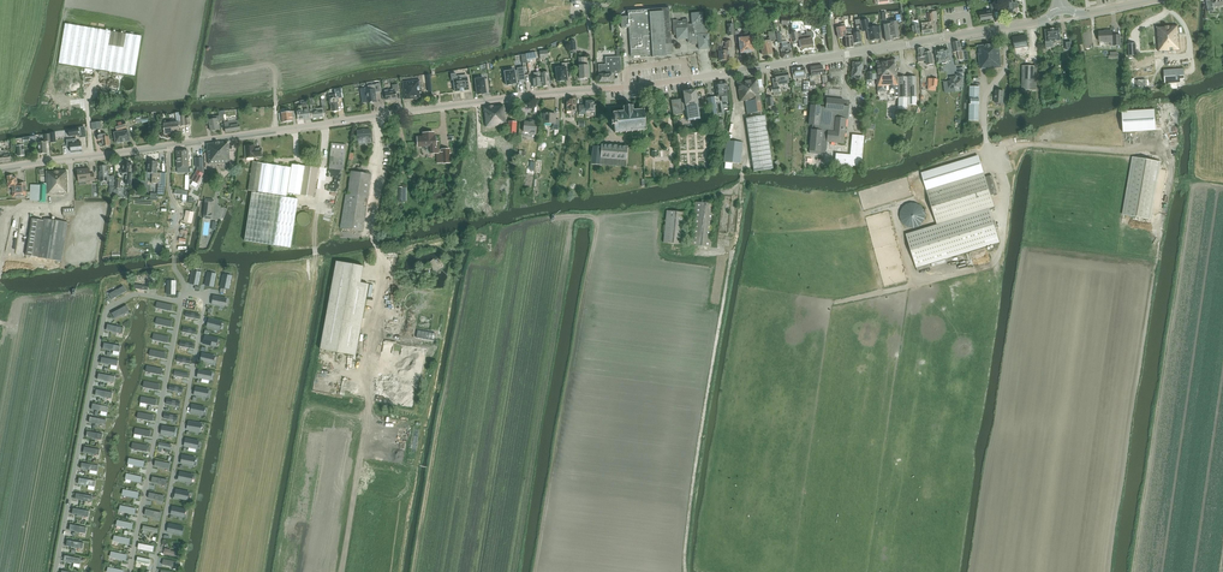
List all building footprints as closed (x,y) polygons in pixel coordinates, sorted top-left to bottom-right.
[(1012,0),(1003,0),(1004,5),(1003,5),(1004,11),(1005,10),(1006,14),(1009,15),(1011,15),(1013,13),(1012,9),(1018,9),(1020,6),(1019,3),(1017,2),(1013,3),(1012,0)] [(1206,1),(1208,9),(1213,8),(1222,6),(1222,0),(1211,0),(1206,1)] [(992,10),(980,12),(981,21),(993,19),(992,12),(996,11),(995,4),(991,5),(992,10)] [(667,54),(668,54),(674,53),(674,44),(672,44),(669,8),(628,11),(628,16),(621,16),(622,28),(629,28),(631,56),(643,56),(643,54),(652,54),(653,57),(667,56),(667,54)] [(933,20),(938,19),(937,11),(929,12),(929,11),(927,12),(929,22),(922,23),(923,34),(933,33),(932,27),(933,27),(933,22),(933,20)] [(678,20),(673,20),(674,35),(677,35),(677,40),(688,39),(688,43),(699,42),(698,34),(709,34),(708,23),(704,23),(703,13),(692,14),(692,24),(688,24),(688,19),(682,19),(683,20),(678,21),(678,20)] [(861,28),(859,17),(854,18),(857,33),(852,33),(854,43),(861,42),(859,28),(861,28)] [(912,25),(913,34),(920,33),(918,20),(915,21),(914,19),(913,20),(913,21),(912,21),(912,24),(912,25)] [(869,28),(868,20),(860,21),(862,32),(867,31),(869,41),(870,41),(872,42),(874,41),(875,40),(880,39),(879,33),(880,33),(879,26),(869,28)] [(752,42),(757,42),(755,22),(745,23),(746,28),(747,28),(748,37),(740,38),(739,31),(735,31),(737,44),(740,43),(741,53),(753,51),(752,42)] [(891,24),(886,25),(884,28),(886,41),(893,40),(893,39),(899,38),(896,22),(891,23),(891,24)] [(59,63),(135,76),(141,36),(65,24),(59,63)] [(836,29),(838,38),(847,36),(844,24),(836,26),(836,29)] [(1178,26),(1157,27),(1158,51),(1164,51),(1165,52),(1180,50),(1178,26)] [(847,36),(845,37),(847,48),(853,47),(851,29),(846,29),(847,36)] [(1052,41),(1061,41),(1060,29),(1046,30),(1047,42),(1045,42),(1046,48),(1053,47),(1052,41)] [(1104,43),(1111,42),(1111,46),(1121,45),(1121,35),(1112,35),(1112,30),(1107,30),(1107,31),(1099,32),(1100,41),(1104,41),(1104,43)] [(797,32),(791,33),(793,44),(800,43),(801,50),(814,48),(812,38),(814,38),(814,37),(814,35),(814,34),(813,32),(812,32),(810,32),(808,32),(806,33),(807,35),(802,36),(802,33),(797,34),(797,32)] [(709,34),(698,34),(699,42),(699,49),(710,49),(709,34)] [(770,41),(776,40),(775,34),(769,35),(769,39),(765,39),(766,42),(761,43),(763,55),(769,54),(769,52),(772,52),(770,41)] [(1015,48),(1028,46),(1026,35),(1013,37),(1015,48)] [(732,48),(732,41),(725,41),(725,47),(723,47),(723,51),(719,51),(719,61),(729,60),(729,51),(728,51),(728,48),(732,48)] [(960,42),(953,43),(955,52),(958,51),(960,60),(964,59),(964,60),(969,60),(968,55),(967,49),(961,50),(960,42)] [(987,69),(1002,68),(999,43),(978,46),(980,69),(987,68),(987,69)] [(1129,56),(1137,55),(1136,43),(1128,44),(1129,56)] [(782,49),(781,49),(782,59),(793,57),(791,44),(788,44),(782,45),(782,49)] [(919,58),(918,58),(919,62),(927,61),(928,65),(933,64),(931,52),(926,53),(925,50),(923,50),(923,48),(918,49),(919,54),(919,58)] [(936,51),(938,63),(942,62),(942,64),(947,63),(947,62),(951,61),(949,49),(944,49),(941,50),(936,51)] [(540,59),(548,58),(548,50),(540,51),(540,59)] [(590,78),(589,57),(579,58),(580,78),(590,78)] [(598,65),(599,82),(612,82),(612,70),(622,70),(621,57),(606,57),(606,64),(598,65)] [(889,85),(889,91),(894,91),(894,97),(916,97),(916,77),(897,77),(897,59),(892,60),(876,61),(877,85),(889,85)] [(1150,59),(1132,62),(1134,69),(1152,66),(1150,59)] [(562,68),(556,69),(558,82),(564,81),(567,80),(566,71),(571,70),(570,63),(565,63),(562,64),(562,68)] [(851,77),(861,78),(862,63),(852,63),(851,77)] [(810,77),(810,82),(809,82),(810,86),(816,86),(815,81),(819,80),(819,75),(823,75),(822,65),(811,67),(812,76),(810,77)] [(1022,90),(1037,91),(1037,66),(1023,66),(1022,90)] [(515,71),(505,72),(506,80),(505,80),(506,85),(507,85),(507,86),(513,85),(513,84),(516,83),(516,80),(519,80),(525,79),(523,67),(517,68),(518,71),(515,71)] [(805,67),(792,69),(793,79),(798,78),(802,78),(806,77),(805,67)] [(1181,80),(1185,80),(1184,68),(1176,69),(1177,80),(1181,80)] [(534,75),(533,75),(534,87),(541,86),(540,72),(537,73),(537,74),(534,74),(534,75)] [(549,72),(541,73),(543,86),(550,86),(549,72)] [(456,73),(451,74),(452,80),(453,80),(455,92),(460,91),(461,92),(465,91),(469,90),(468,78),(457,80),(456,76),(456,73)] [(778,85),(789,83),(788,73),(775,75),(776,78),(772,78),(773,87),(778,87),(778,85)] [(132,82),(132,81),(132,79),(131,78),(129,76),(127,76),(125,76),(123,77),(122,79),(121,80),(121,81),(121,83),(122,84),(122,85),(123,86),(124,87),(126,87),(129,87),(130,86),(131,85),(132,84),(132,82)] [(961,79),(957,80),(957,77),(950,77),(950,78),(951,78),(951,81),(948,81),(949,89),(963,87),(961,79)] [(1146,88),(1146,79),(1138,80),(1135,80),(1134,78),(1130,79),(1131,89),(1135,89),(1135,88),(1139,88),(1139,89),(1146,88)] [(484,79),(476,80),(478,95),(483,94),(483,93),(486,93),(486,91),(489,90),(488,79),(484,79)] [(757,79),(737,82),(740,102),(745,101),(745,102),(747,114),(750,114),(751,118),(760,116),(759,112),(762,112),(758,87),(763,86),(762,79),(757,80),(757,79)] [(420,93),(421,93),(420,80),(403,82),(404,99),(420,98),(420,93)] [(716,92),(707,93),(708,101),(709,101),(715,100),(715,97),(721,96),(722,102),(728,102),(728,98),(727,82),(715,83),(716,92)] [(368,90),(365,90),(367,103),(377,102),(375,92),(381,92),(380,83),(376,84),(368,85),(368,90)] [(393,90),(385,91),(386,101),(397,99),(396,92),(399,91),(398,84),(392,85),(393,90)] [(980,99),(980,87),(970,86),(970,99),(972,99),(971,104),(970,104),(969,120),(979,121),(979,104),(980,104),(980,99)] [(335,89),(336,95),(329,96),(330,103),(331,103),(332,112),(338,111),(337,103),(338,102),(338,98),(342,98),(341,89),(335,89)] [(696,90),(683,92),(685,100),(686,106),(686,110),(688,121),(700,119),(698,105),(698,103),(701,103),(700,99),(700,95),(698,95),(697,95),(696,90)] [(1004,91),(996,90),(995,102),(1003,103),(1004,91)] [(810,153),(820,154),(821,154),(822,154),(823,154),(823,153),(824,153),(825,152),(826,151),(826,150),(827,149),(827,148),(827,142),(844,143),(846,116),(849,116),(849,106),(844,106),(844,99),(826,97),(825,107),(811,106),(809,124),(815,125),(814,130),(812,130),(810,153)] [(908,98),(899,97),(898,109),(907,110),(908,98)] [(917,106),(917,97),(908,97),(908,105),(917,106)] [(314,98),(310,98),(311,109),(312,119),(324,117),(323,113),(323,108),(313,109),(312,105),(313,105),(313,101),(315,100),(314,98)] [(570,102),(567,102),(567,113),(571,114),(571,111),(576,111),(576,100),(574,100),(574,99),(571,99),(571,100),(570,100),(570,102)] [(681,99),(672,100),(674,115),(683,114),(683,110),(686,110),(686,106),(685,100),(681,100),(681,99)] [(715,100),(709,101),(711,115),(717,114),(715,100)] [(596,101),(586,101),(586,105),(579,105),(579,113),(587,113),(587,112),(595,111),(595,105),(596,105),(596,101)] [(486,127),(507,125),(504,105),(499,106),(499,105),(483,107),(486,127)] [(623,111),(613,112),(614,120),(611,120),(612,126),(614,125),(615,133),(646,130),(644,109),(633,110),(633,106),(623,107),(623,111)] [(1156,130),(1155,109),(1122,111),(1123,132),(1156,130)] [(282,122),(293,121),(293,117),(296,117),(296,111),(278,114),(280,121),(282,121),(282,122)] [(191,124),(190,118),(185,118),(184,115),(179,116),(179,113),(176,113),(177,122),(163,123),(164,133),(179,131),(178,125),(180,125),(191,124)] [(554,124),(553,130),(555,130),(555,135),(559,135),(560,120),(556,120),(556,114),(544,113),(543,123),(554,124)] [(765,115),(760,116),(748,118),(746,118),(754,171),(773,169),(765,115)] [(210,117),(206,118),(207,124),(210,123),(211,131),(220,130),(218,120),(220,120),(219,116),(215,116),(214,116),(210,117)] [(530,134),(535,135),(537,120),(530,119),(530,122),(525,121),(523,132),(530,133),(530,134)] [(101,121),(91,123),(92,130),(102,129),(101,121)] [(226,132),(240,130),(239,121),(225,122),(226,132)] [(508,133),(511,134),(516,134),(517,122),(509,121),(508,133)] [(130,141),(128,130),(122,131),(121,130),(127,128),(125,122),(115,125),(117,131),(118,131),(118,132),(114,133),(116,143),(130,141)] [(87,127),(68,130),(69,136),(82,134),(82,137),(88,136),(88,133),(87,127)] [(371,139),(371,129),(357,130),(358,140),(367,140),(367,144),(371,144),(371,139)] [(451,163),(450,149),(441,149),(441,150),(439,150),(438,142),(434,136),(434,135),(433,135),(431,134),(431,133),(429,133),(429,132),(426,132),(425,133),(423,133),(424,137),(418,137),(418,146),(425,146),(425,147),(425,148),(426,149),(426,150),(427,151),(428,151),(429,152),(431,152),(431,153),(439,153),(439,152),(441,152),(442,164),(451,163)] [(99,134),(98,134),(99,141),(101,141),(102,143),(103,143),(103,145),(103,146),(106,146),(107,147),(109,146),(109,145),(110,145),(109,136),(107,137),(106,133),(101,134),(99,134)] [(1145,133),(1146,146),(1157,146),(1157,133),(1145,133)] [(836,154),(835,165),(853,167),(853,166),(861,166),(864,136),(853,135),(851,155),(836,154)] [(18,147),(18,156),(25,156),(24,145),(25,145),(24,142),(30,142),(30,137),(16,139),(16,147),(18,147)] [(76,139),(67,140),(68,146),(71,145),(71,152),(82,151),(81,142),(76,142),(76,139)] [(499,146),(507,147),(507,139),(499,139),(499,146)] [(726,140),(724,162),(740,163),(743,142),(726,140)] [(223,142),(207,144),(207,145),(209,164),(230,163),(229,143),(223,144),(223,142)] [(332,143),(329,169),(343,170),(346,145),(332,143)] [(0,144),(0,162),(10,161),(10,154),(6,155),(6,151),(1,151),(0,144)] [(262,147),(255,148),(255,145),(245,145),(245,158),(256,158),(256,157),(262,157),(262,147)] [(601,148),(601,158),(612,159),(627,160),(628,147),(613,145),(602,145),(601,148)] [(600,165),(601,158),(601,148),(593,147),(591,164),(600,165)] [(184,150),(176,151),(177,159),(176,160),(176,161),(177,162),(177,167),(177,173),(189,173),(189,166),(188,152),(188,150),(185,150),(185,151),(184,151),(184,150)] [(197,170),(191,180),(198,184),(204,174),(203,157),(195,157),(195,167),(197,167),(197,170)] [(979,157),(922,174),(937,224),(989,208),(990,211),(995,209),(991,196),(998,193),(992,175),(985,177),(979,157)] [(1161,162),(1133,158),(1123,215),(1151,220),(1161,162)] [(148,168),(148,170),(148,172),(149,173),(150,173),(151,173),(154,173),(153,184),(158,184),(157,194),(164,194),(165,186),(160,183),(161,172),(157,172),(157,169),(157,168),(157,162),(149,161),(148,168)] [(124,162),(122,174),(123,174),(123,176),(127,177),(126,184),(131,185),(133,175),(131,174),(132,163),(124,162)] [(289,182),(290,178),(289,178),(291,168),(253,162),(248,190),(267,194),(275,195),(286,197),(289,182)] [(314,192),(315,192),(315,188),(314,188),(318,168),(292,164),(290,178),(289,182),(290,182),(288,193),(313,197),(314,192)] [(114,186),(114,176),(109,176),(108,167),(106,168),(106,166),(100,166),(100,171),(99,171),(100,181),(109,181),(109,186),(114,186)] [(86,170),(78,171),(79,182),(91,180),(91,181),(94,181),(94,173),(90,174),(90,168),(85,169),(86,170)] [(27,192),(27,198),(30,198),(30,200),(39,201),(39,202),(46,202),(46,194),(53,194),(53,195),(68,194),(67,171),(46,172),(47,186),(31,185),(30,192),(27,192)] [(352,171),(348,195),(346,195),(340,228),(363,231),(368,198),(372,174),(371,174),(371,173),(367,172),(366,173),(356,172),(352,171)] [(9,175),(7,176),(8,187),(13,187),(14,197),(26,196),(25,183),(19,183),(19,184),(17,184),(17,177),(13,177),(13,176),(11,175),(9,175)] [(397,201),(407,201),(407,187),(397,187),(397,201)] [(175,190),(175,194),(183,195),(182,200),(186,200),(187,191),(175,190)] [(275,196),(275,195),(267,194),(267,195),(251,192),(243,241),(290,248),(298,200),(275,196)] [(692,246),(712,247),(716,204),(696,202),(692,246)] [(63,216),(75,215),(74,208),(63,209),(63,216)] [(937,224),(906,233),(917,268),(1000,242),(990,211),(989,208),(937,224)] [(918,210),(917,208),(913,211),(918,217),(924,211),(922,208),(918,210)] [(183,221),(192,223),(194,212),(185,210),(183,221)] [(667,210),(663,242),(682,244),(686,212),(667,210)] [(32,219),(26,255),(60,261),(66,222),(43,218),(43,220),(32,219)] [(439,265),(435,260),(430,264),(433,269),(439,265)] [(336,261),(320,349),(355,355),(368,285),(360,283),(363,267),(336,261)] [(192,271),(190,283),(198,285),(201,273),(192,271)] [(208,273),(205,285),(214,287),(216,275),(208,273)] [(223,275),(221,287),(229,289),(232,277),(223,275)] [(167,282),(167,294),(176,294),(176,282),(167,282)] [(117,290),(110,294),(112,299),(126,291),(123,286),(117,290),(117,289),(117,290)] [(213,296),(212,304),(224,306),(225,298),(213,296)] [(157,302),(156,307),(171,311),(172,305),(157,302)] [(127,305),(112,313),(114,318),(121,315),(121,314),(128,310),(126,306),(127,305)] [(157,318),(156,323),(171,327),(172,321),(157,318)] [(209,318),(207,327),(219,330),(221,321),(209,318)] [(108,324),(107,330),(114,331),(113,332),(114,332),(114,331),(122,333),(123,328),(124,328),(108,324)] [(154,334),(153,339),(168,342),(169,337),(154,334)] [(205,335),(203,344),(215,347),(217,338),(205,335)] [(104,343),(103,348),(110,350),(111,349),(119,351),(120,346),(121,346),(104,343)] [(150,350),(149,355),(164,358),(166,353),(150,350)] [(202,353),(200,361),(212,364),(214,355),(202,353)] [(102,357),(101,363),(108,364),(116,365),(117,360),(118,360),(102,357)] [(147,366),(146,371),(161,374),(162,369),(147,366)] [(199,369),(197,378),(202,379),(209,380),(211,371),(199,369)] [(99,373),(98,379),(105,380),(104,381),(105,381),(105,380),(113,381),(114,377),(115,377),(115,376),(99,373)] [(144,382),(143,387),(158,390),(159,385),(144,382)] [(196,386),(194,395),(206,397),(208,389),(196,386)] [(96,389),(95,395),(102,396),(102,397),(103,397),(103,396),(111,397),(112,393),(113,393),(113,392),(96,389)] [(141,397),(140,402),(141,402),(147,403),(155,405),(156,400),(141,397)] [(93,403),(92,409),(99,410),(98,411),(99,411),(99,410),(107,412),(108,407),(93,403)] [(192,404),(190,412),(202,415),(204,406),(192,404)] [(138,413),(137,418),(152,421),(153,416),(138,413)] [(90,416),(89,422),(96,423),(96,424),(96,423),(105,425),(106,420),(90,416)] [(188,421),(187,430),(199,432),(201,423),(188,421)] [(162,425),(161,434),(173,436),(174,428),(162,425)] [(135,428),(134,434),(135,434),(142,435),(150,436),(151,431),(135,428)] [(87,431),(86,436),(93,438),(94,438),(94,437),(101,439),(102,434),(103,434),(87,431)] [(186,438),(184,446),(189,447),(196,449),(198,440),(186,438)] [(159,442),(158,447),(166,449),(165,452),(170,453),(172,445),(159,442)] [(133,443),(132,448),(147,451),(148,446),(133,443)] [(182,455),(181,463),(193,466),(194,457),(182,455)] [(130,458),(129,463),(134,464),(134,465),(144,467),(145,461),(130,458)] [(180,471),(178,480),(190,482),(192,474),(180,471)] [(127,474),(126,478),(131,479),(131,480),(141,482),(142,477),(127,474)] [(79,478),(78,483),(85,484),(85,485),(86,484),(94,486),(95,481),(96,481),(79,478)] [(176,489),(174,497),(186,500),(188,491),(176,489)] [(124,490),(123,494),(128,495),(128,496),(138,498),(139,492),(124,490)] [(76,493),(75,498),(82,500),(83,500),(91,501),(92,496),(93,496),(76,493)] [(121,505),(120,510),(125,511),(125,512),(135,514),(136,508),(121,505)] [(172,506),(171,514),(183,517),(184,509),(172,506)] [(73,508),(72,513),(79,515),(80,514),(88,516),(89,511),(90,511),(73,508)] [(146,509),(145,514),(152,516),(160,517),(161,513),(161,512),(146,509)] [(118,520),(117,525),(122,526),(122,527),(132,529),(133,523),(118,520)] [(169,523),(167,532),(179,534),(181,526),(169,523)] [(70,524),(69,530),(76,531),(77,532),(77,531),(85,532),(86,527),(87,528),(87,527),(70,524)] [(115,536),(114,540),(119,541),(119,542),(129,544),(130,539),(115,536)] [(67,540),(66,545),(73,547),(74,547),(74,546),(82,548),(83,543),(84,543),(67,540)] [(112,552),(111,556),(116,557),(116,558),(126,560),(127,555),(112,552)] [(65,555),(64,561),(71,562),(71,563),(71,562),(79,563),(80,558),(81,559),(81,558),(65,555)]
